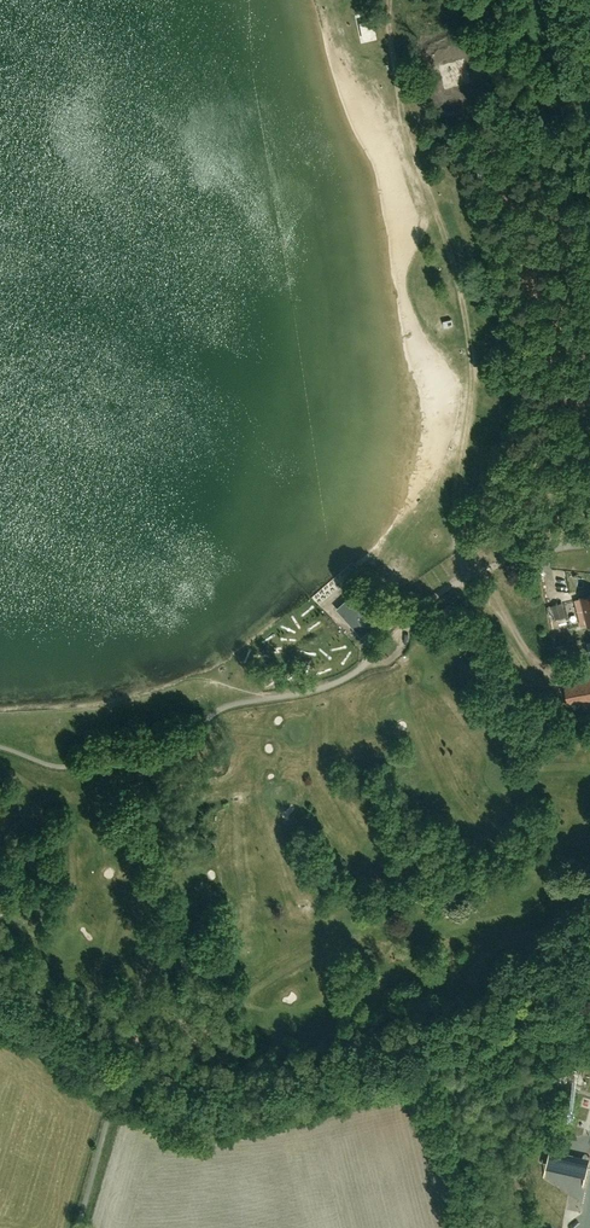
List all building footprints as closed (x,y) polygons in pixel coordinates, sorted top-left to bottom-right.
[(365,38),(365,39),(372,37),(368,22),(361,24),(363,24),(364,27),(362,27),(365,38)] [(581,598),(587,625),(589,624),(589,596),(581,598)] [(357,625),(366,632),(376,626),(382,616),(377,607),(368,601),(358,606),(351,617),(357,625)] [(549,617),(555,616),(556,619),(565,616),(561,603),(547,607),(549,617)] [(564,646),(557,647),(560,656),(566,655),(564,646)] [(565,685),(568,703),(589,699),(589,680),(565,685)] [(561,1070),(558,1082),(565,1084),(568,1072),(561,1070)] [(567,1173),(586,1177),(589,1160),(570,1156),(552,1152),(548,1169),(567,1173)]
